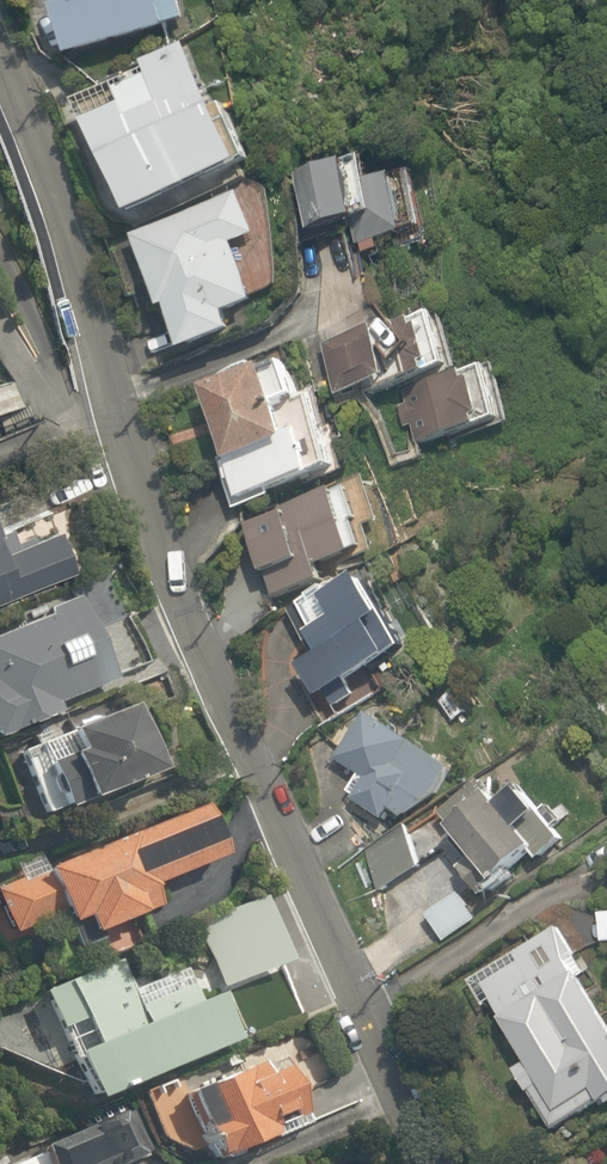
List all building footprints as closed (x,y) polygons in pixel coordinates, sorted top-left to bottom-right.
[(89,62),(203,23),(195,0),(103,0),(104,3),(72,14),(89,62)] [(207,48),(94,101),(150,217),(262,164),(207,48)] [(374,163),(307,173),(316,236),(363,229),(367,253),(438,243),(428,178),(377,186),(374,163)] [(243,190),(137,237),(170,312),(180,308),(202,358),(277,325),(241,245),(264,235),(243,190)] [(449,316),(329,349),(344,404),(426,382),(443,448),(512,429),(495,366),(465,374),(449,316)] [(297,358),(213,389),(257,506),(351,470),(323,395),(312,399),(297,358)] [(76,572),(48,507),(6,525),(0,511),(0,604),(76,572)] [(314,666),(331,702),(429,654),(385,564),(293,608),(312,649),(325,643),(332,657),(314,666)] [(55,730),(50,715),(121,689),(89,600),(0,632),(0,750),(55,730)] [(596,700),(606,718),(606,694),(596,700)] [(399,807),(415,820),(474,781),(380,706),(340,757),(368,779),(354,795),(387,822),(399,807)] [(145,710),(22,753),(48,828),(171,785),(145,710)] [(491,773),(443,806),(480,859),(466,869),(488,901),(553,856),(535,831),(553,818),(531,786),(510,801),(491,773)] [(0,882),(0,899),(15,944),(72,924),(75,933),(94,927),(98,939),(169,914),(159,886),(230,862),(212,808),(0,882)] [(407,833),(361,855),(379,891),(425,869),(407,833)] [(482,917),(464,892),(428,918),(446,943),(482,917)] [(271,900),(200,924),(221,988),(292,965),(271,900)] [(599,915),(602,946),(606,945),(606,914),(599,915)] [(562,926),(470,978),(486,1005),(497,998),(532,1059),(518,1067),(557,1135),(606,1107),(606,1005),(562,926)] [(47,994),(101,1110),(248,1042),(225,992),(203,1002),(187,968),(138,990),(124,959),(47,994)] [(161,1153),(186,1163),(229,1163),(307,1135),(300,1115),(317,1109),(297,1056),(146,1113),(161,1153)] [(24,1163),(138,1163),(158,1156),(141,1116),(24,1163)]
